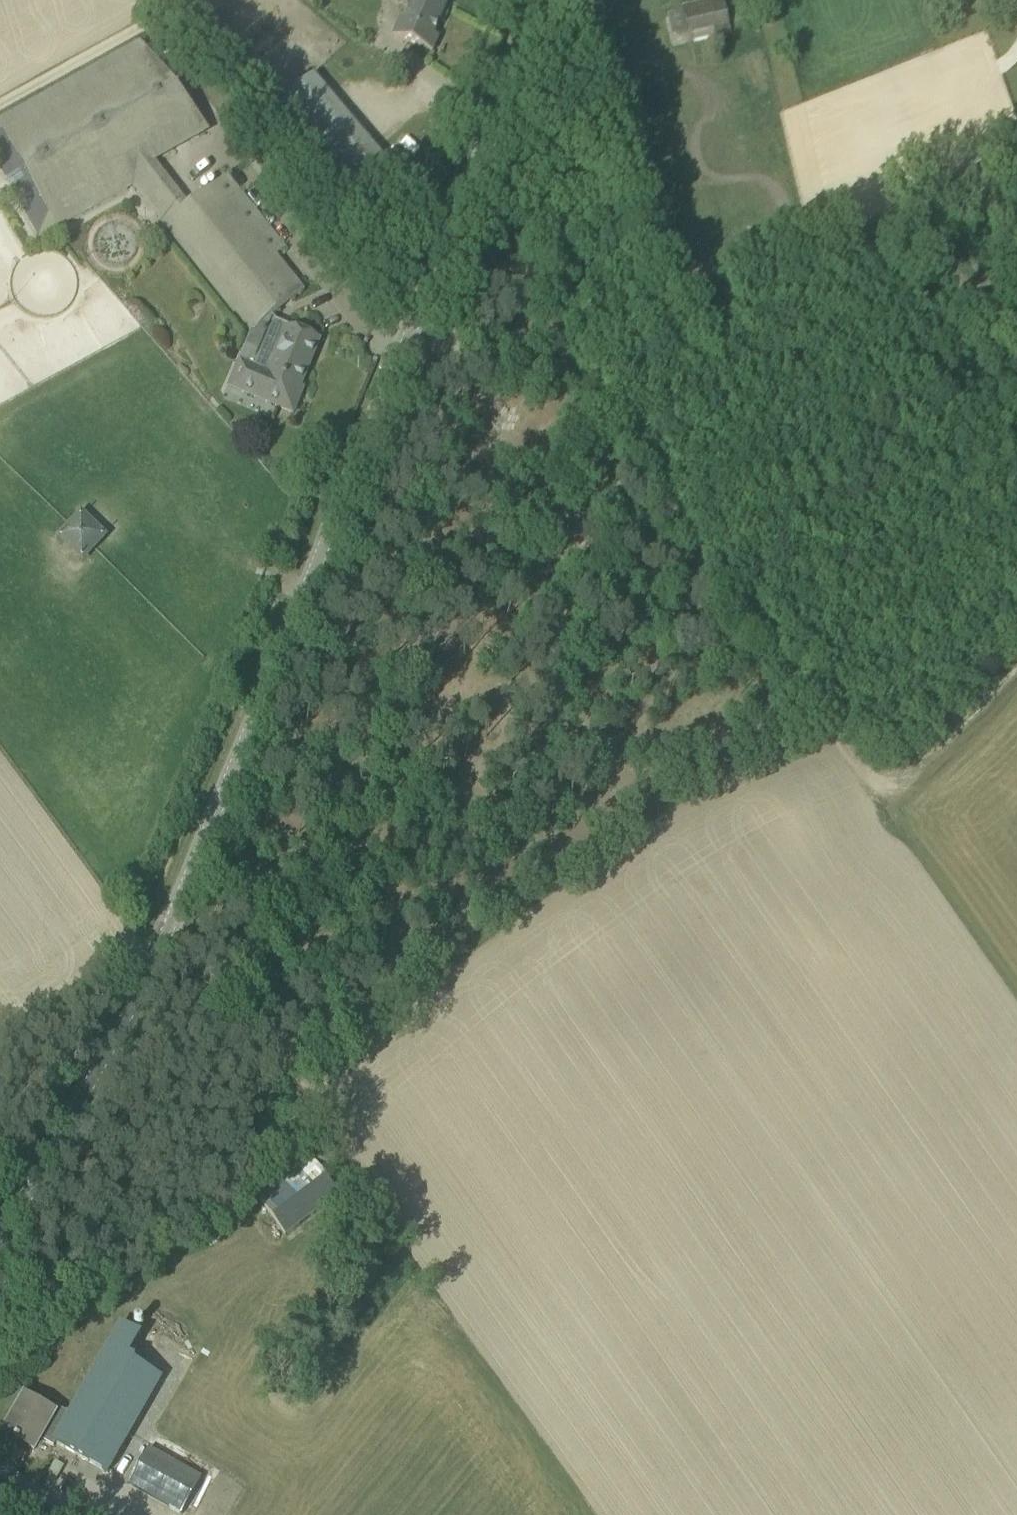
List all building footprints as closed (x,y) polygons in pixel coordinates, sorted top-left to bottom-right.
[(392,35),(414,44),(433,51),(439,37),(434,35),(446,6),(433,0),(413,0),(405,19),(400,17),(392,35)] [(667,15),(671,34),(688,30),(689,34),(712,28),(714,39),(730,35),(723,0),(710,0),(682,6),(683,11),(667,15)] [(285,248),(226,174),(188,204),(155,162),(210,131),(147,51),(0,134),(0,170),(39,239),(134,187),(251,333),(304,291),(276,255),(285,248)] [(274,109),(336,182),(349,198),(387,166),(312,77),(274,109)] [(300,386),(319,340),(282,325),(282,326),(289,329),(274,367),(266,364),(263,370),(252,366),(244,386),(276,398),(276,399),(277,400),(278,400),(278,402),(279,403),(279,404),(278,405),(278,406),(294,412),(304,388),(300,386)] [(76,508),(51,537),(81,563),(106,534),(76,508)] [(263,1207),(285,1236),(339,1196),(317,1166),(263,1207)] [(57,1435),(53,1443),(108,1473),(161,1378),(109,1348),(70,1415),(57,1407),(53,1414),(26,1398),(5,1434),(15,1439),(15,1440),(36,1452),(48,1430),(57,1435)] [(148,1449),(128,1485),(181,1514),(201,1479),(148,1449)]
